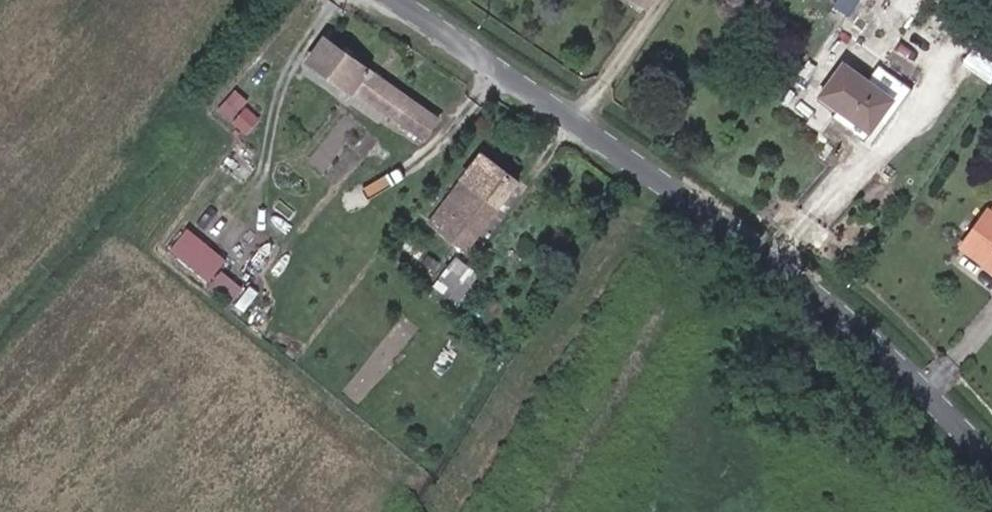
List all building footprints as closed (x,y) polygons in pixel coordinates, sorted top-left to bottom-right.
[(854,13),(860,0),(839,0),(837,5),(854,13)] [(439,125),(325,44),(311,61),(425,143),(439,125)] [(991,78),(991,58),(974,46),(965,61),(991,78)] [(893,99),(842,64),(818,95),(869,132),(893,99)] [(219,111),(253,132),(267,109),(233,88),(219,111)] [(513,185),(481,161),(450,199),(460,206),(443,230),(466,248),(513,185)] [(960,248),(991,271),(991,211),(989,209),(960,248)] [(171,250),(213,280),(231,254),(189,224),(171,250)] [(455,261),(436,286),(452,297),(469,271),(455,261)] [(224,267),(213,282),(237,299),(248,284),(224,267)]
